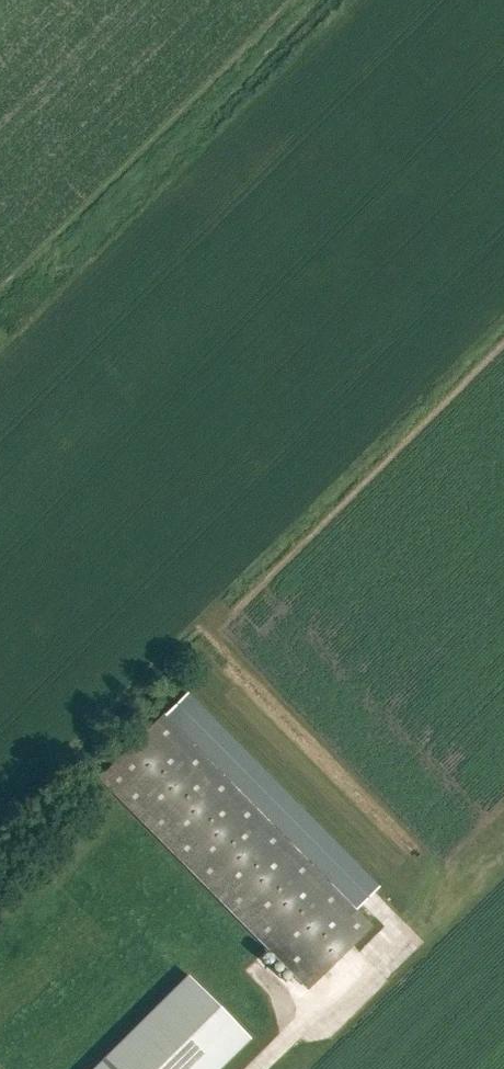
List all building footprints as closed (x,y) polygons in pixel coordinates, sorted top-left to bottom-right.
[(186,693),(163,717),(100,778),(308,989),(371,927),(357,913),(380,890),(186,693)] [(94,1068),(220,1068),(250,1039),(188,976),(94,1068)]
